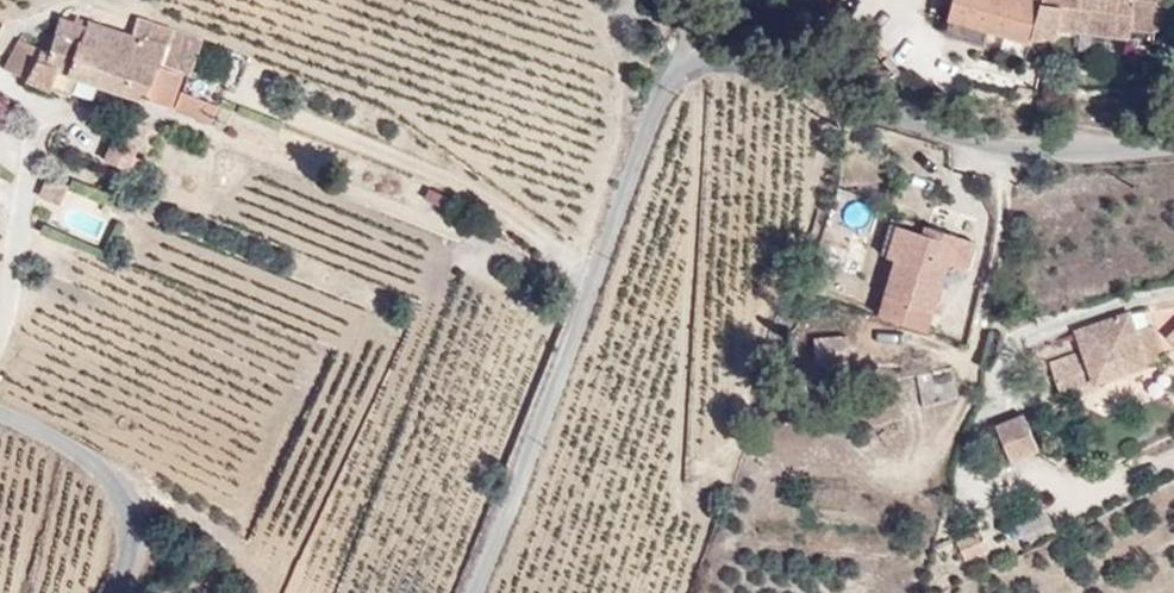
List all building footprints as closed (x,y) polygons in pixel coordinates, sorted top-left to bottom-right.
[(949,27),(1173,38),(1173,0),(955,0),(949,27)] [(200,100),(221,43),(148,16),(141,34),(98,18),(94,30),(76,77),(102,87),(220,131),(228,111),(200,100)] [(94,30),(66,19),(55,49),(26,38),(14,69),(97,101),(102,87),(76,77),(94,30)] [(955,351),(998,235),(909,223),(873,328),(955,351)] [(1148,310),(1038,342),(1118,392),(1173,368),(1173,357),(1148,310)] [(1173,347),(1173,331),(1166,340),(1173,347)] [(947,367),(915,378),(925,407),(957,396),(947,367)] [(1031,411),(995,426),(1011,465),(1047,451),(1031,411)]
